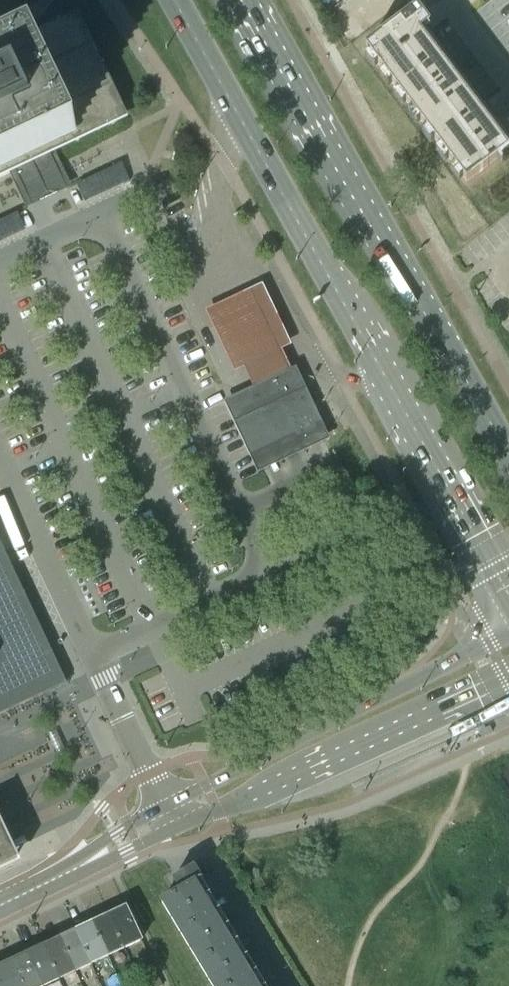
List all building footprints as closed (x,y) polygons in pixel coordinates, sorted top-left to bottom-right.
[(10,173),(56,152),(128,118),(79,12),(38,32),(0,49),(0,178),(10,173)] [(364,56),(467,186),(507,154),(508,155),(508,154),(508,117),(506,120),(503,117),(497,122),(426,32),(425,33),(412,17),(364,56)] [(56,152),(10,173),(23,200),(69,179),(56,152)] [(288,343),(260,282),(204,309),(233,370),(243,366),(251,384),(288,366),(279,347),(288,343)] [(231,404),(260,466),(323,437),(293,374),(231,404)] [(67,683),(0,542),(0,716),(67,683)] [(263,724),(259,716),(247,723),(251,731),(263,724)] [(19,860),(0,818),(0,870),(19,860)] [(196,884),(201,880),(194,868),(174,879),(181,891),(174,895),(162,902),(212,985),(257,985),(196,884)] [(125,949),(141,941),(125,907),(109,915),(125,949)] [(125,949),(109,915),(92,923),(108,957),(125,949)] [(108,957),(92,923),(77,930),(93,964),(108,957)] [(93,964),(77,930),(60,938),(76,972),(93,964)] [(76,972),(60,938),(43,946),(60,980),(76,972)] [(43,946),(28,953),(43,985),(46,985),(60,980),(43,946)] [(28,953),(11,961),(22,985),(23,985),(43,985),(28,953)] [(22,985),(11,961),(0,966),(0,979),(3,985),(23,985),(22,985)] [(109,985),(121,985),(116,976),(106,981),(109,985)] [(143,985),(163,985),(158,976),(142,983),(143,985)]
